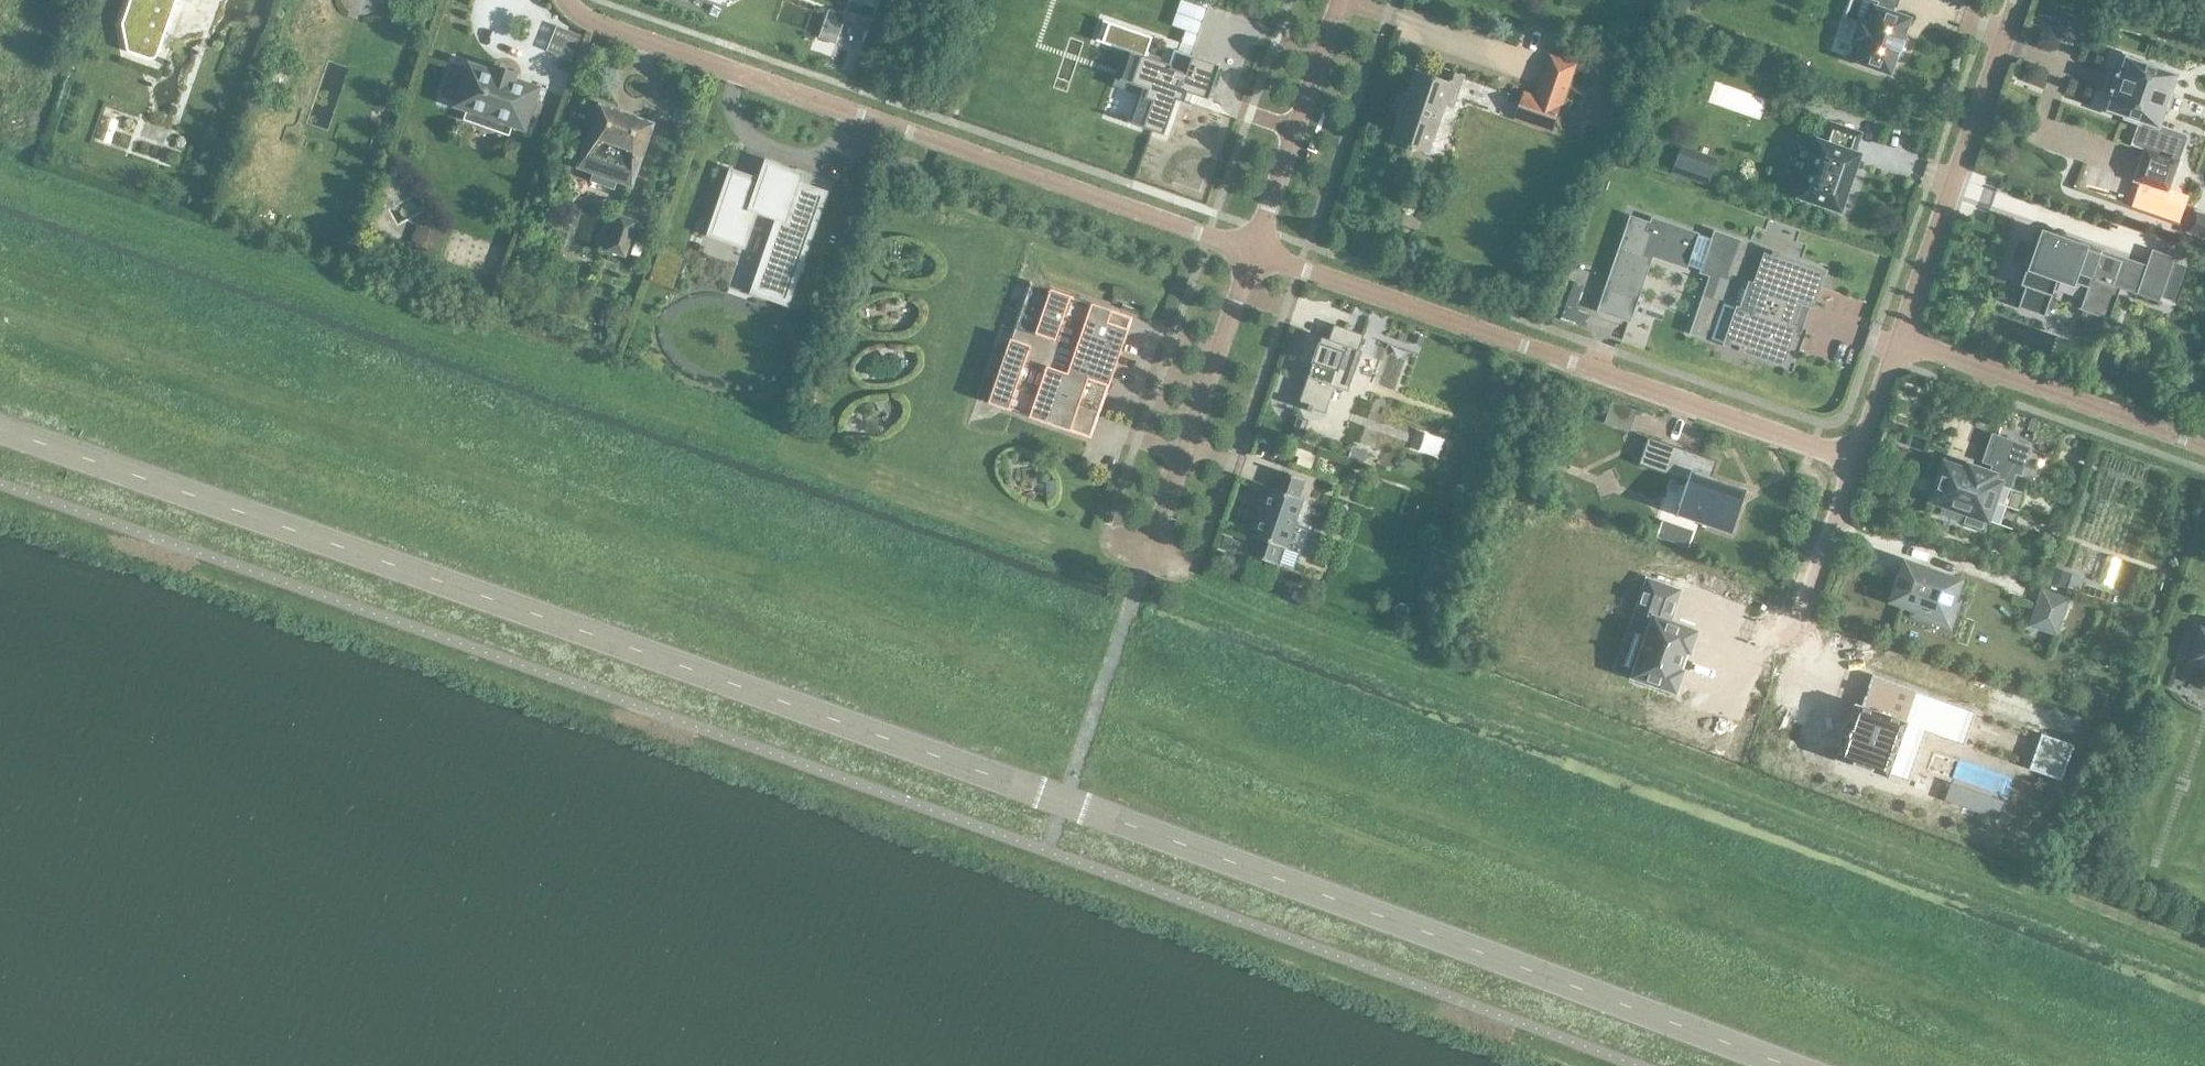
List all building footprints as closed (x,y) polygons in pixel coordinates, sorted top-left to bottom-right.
[(124,22),(124,24),(124,25),(128,49),(129,50),(130,51),(130,52),(131,52),(135,54),(135,53),(151,59),(152,59),(155,58),(156,58),(157,57),(158,56),(159,55),(160,51),(161,51),(178,0),(132,0),(124,22)] [(1880,1),(1878,8),(1875,7),(1869,24),(1860,21),(1853,41),(1855,41),(1849,58),(1856,60),(1856,61),(1890,73),(1896,55),(1898,56),(1898,54),(1904,39),(1904,37),(1903,36),(1909,18),(1892,13),(1895,6),(1896,7),(1899,0),(1877,0),(1880,1)] [(851,1),(847,11),(873,20),(876,9),(851,1)] [(1136,125),(1164,135),(1177,99),(1185,102),(1188,92),(1209,99),(1221,65),(1175,50),(1170,64),(1146,56),(1153,37),(1104,20),(1103,21),(1109,23),(1103,41),(1097,39),(1097,40),(1130,52),(1121,80),(1148,89),(1136,125)] [(1576,63),(1551,55),(1536,96),(1524,92),(1515,117),(1553,130),(1576,63)] [(2108,108),(2107,110),(2109,111),(2109,110),(2125,116),(2124,118),(2150,127),(2146,140),(2150,141),(2148,149),(2146,148),(2134,180),(2141,183),(2133,206),(2179,222),(2187,197),(2169,190),(2179,160),(2175,159),(2176,157),(2171,155),(2170,157),(2166,156),(2175,131),(2159,126),(2165,109),(2167,110),(2172,94),(2170,93),(2176,76),(2177,74),(2175,74),(2159,69),(2160,66),(2144,61),(2143,63),(2127,58),(2127,57),(2126,57),(2125,58),(2125,59),(2119,76),(2117,75),(2112,90),(2114,91),(2108,108)] [(502,121),(525,129),(540,88),(516,79),(516,77),(495,70),(495,72),(470,64),(468,69),(453,64),(442,94),(458,99),(456,105),(480,113),(481,109),(503,117),(502,121)] [(1463,75),(1448,70),(1444,80),(1418,70),(1409,94),(1407,93),(1399,116),(1401,117),(1393,141),(1405,145),(1404,148),(1414,151),(1415,148),(1427,153),(1444,104),(1452,107),(1463,75)] [(595,170),(594,174),(592,180),(615,188),(618,178),(630,182),(630,183),(632,184),(633,181),(632,181),(651,126),(652,126),(653,124),(650,123),(650,124),(635,118),(633,117),(632,119),(621,116),(622,113),(619,112),(619,113),(604,108),(604,107),(602,106),(601,109),(602,109),(582,164),(581,166),(583,167),(584,166),(595,170)] [(1860,134),(1831,123),(1826,137),(1829,138),(1827,143),(1818,140),(1817,142),(1799,194),(1799,196),(1801,197),(1838,210),(1840,211),(1841,209),(1847,190),(1848,190),(1859,157),(1860,154),(1851,151),(1853,146),(1855,147),(1860,134)] [(1681,149),(1673,173),(1707,185),(1715,160),(1682,149),(1681,149)] [(733,173),(713,233),(744,243),(756,207),(782,216),(756,290),(787,301),(824,194),(795,184),(798,175),(769,165),(762,184),(733,173)] [(2197,209),(2189,230),(2204,235),(2204,212),(2197,209)] [(625,255),(637,222),(620,216),(609,249),(625,255)] [(1632,217),(1607,288),(1628,295),(1638,268),(1634,267),(1637,259),(1640,251),(1643,252),(1653,225),(1651,224),(1632,217)] [(1640,251),(1637,259),(1648,263),(1653,250),(1722,274),(1725,275),(1716,300),(1705,296),(1692,332),(1739,348),(1738,349),(1739,350),(1740,349),(1744,350),(1743,351),(1745,352),(1745,350),(1782,363),(1794,327),(1799,329),(1808,304),(1811,305),(1823,270),(1778,254),(1779,253),(1778,252),(1777,253),(1773,252),(1774,251),(1772,251),(1772,252),(1713,232),(1710,241),(1652,221),(1651,224),(1653,225),(1643,252),(1640,251)] [(418,228),(410,249),(413,250),(434,258),(441,236),(418,228)] [(2114,285),(2122,261),(2101,254),(2102,250),(2105,250),(2105,249),(2082,241),(2082,242),(2084,243),(2082,247),(2042,233),(2041,234),(2044,235),(2032,268),(2027,266),(2020,286),(2025,288),(2018,309),(2045,318),(2058,279),(2087,289),(2080,309),(2078,309),(2078,310),(2112,322),(2112,320),(2110,320),(2121,289),(2126,291),(2127,289),(2114,285)] [(2161,301),(2176,257),(2152,249),(2137,293),(2135,292),(2135,293),(2162,303),(2163,302),(2161,301)] [(660,258),(653,278),(663,282),(670,262),(660,258)] [(1006,351),(1006,352),(997,379),(996,379),(989,399),(990,399),(989,402),(1007,409),(1008,408),(1052,424),(1069,430),(1091,437),(1092,436),(1093,436),(1100,415),(1099,415),(1101,411),(1108,391),(1107,391),(1109,387),(1116,367),(1125,341),(1125,342),(1133,320),(1132,320),(1133,317),(1111,309),(1111,308),(1094,303),(1031,281),(1030,284),(1029,284),(1022,304),(1023,304),(1022,308),(1021,308),(1014,328),(1015,328),(1013,331),(1006,351)] [(1309,375),(1299,404),(1326,413),(1335,386),(1348,391),(1362,351),(1359,350),(1365,335),(1335,324),(1330,339),(1322,337),(1315,358),(1319,359),(1313,377),(1309,375)] [(1634,434),(1641,414),(1616,405),(1609,426),(1634,434)] [(1298,414),(1292,434),(1301,437),(1308,417),(1298,414)] [(1688,481),(1679,506),(1676,515),(1732,534),(1747,489),(1712,477),(1717,460),(1636,432),(1635,433),(1648,437),(1638,464),(1688,481)] [(1979,474),(1944,462),(1938,480),(1933,478),(1927,495),(1932,497),(1931,500),(1968,513),(1965,522),(1982,528),(1985,519),(1988,520),(2000,483),(2010,487),(2015,472),(2020,474),(2030,447),(1998,436),(1989,463),(1994,465),(1991,473),(1981,469),(1979,474)] [(1354,444),(1350,454),(1364,459),(1368,448),(1354,444)] [(1320,455),(1296,447),(1290,465),(1313,473),(1320,455)] [(1258,538),(1251,555),(1276,564),(1277,560),(1296,567),(1309,527),(1295,523),(1304,498),(1299,497),(1305,479),(1281,471),(1275,488),(1270,486),(1266,500),(1265,500),(1265,501),(1266,501),(1263,508),(1262,508),(1262,509),(1253,536),(1258,538)] [(1958,581),(1906,564),(1894,599),(1917,607),(1915,613),(1949,625),(1957,602),(1951,600),(1958,581)] [(2055,568),(2050,583),(2065,588),(2070,574),(2055,568)] [(1644,577),(1628,622),(1648,629),(1632,677),(1677,693),(1684,670),(1680,669),(1686,652),(1690,653),(1698,631),(1670,621),(1681,590),(1644,577)] [(2047,611),(2059,615),(2053,631),(2065,635),(2077,603),(2053,595),(2047,611)] [(2202,629),(2191,660),(2204,665),(2204,630),(2202,629)] [(1836,756),(1836,758),(1838,759),(1886,775),(1887,773),(1907,780),(1924,731),(1960,744),(1963,745),(1963,742),(1974,712),(1975,710),(1972,709),(1874,675),(1872,674),(1871,676),(1871,677),(1861,706),(1857,705),(1854,704),(1854,706),(1848,722),(1847,721),(1846,723),(1841,738),(1840,740),(1842,740),(1836,756)] [(2041,733),(2029,768),(2060,778),(2072,744),(2041,733)] [(1993,800),(1987,818),(1996,821),(2002,803),(1993,800)]
